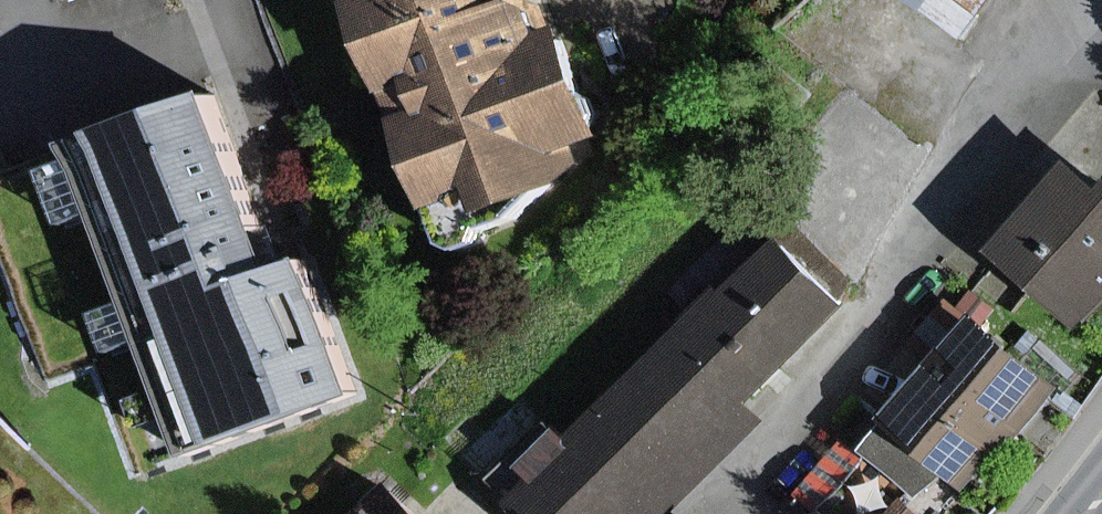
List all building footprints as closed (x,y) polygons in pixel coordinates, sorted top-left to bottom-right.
[(350,2),(412,182),(464,164),(475,197),(560,167),(549,134),(583,123),(547,20),(524,28),(515,0),(356,0),(350,2)] [(899,15),(948,54),(990,0),(911,0),(899,15)] [(196,453),(359,386),(301,245),(265,260),(198,94),(70,146),(196,453)] [(1017,253),(1101,329),(1101,328),(1101,180),(1091,170),(1017,253)] [(525,485),(554,513),(696,513),(801,411),(782,391),(876,299),(796,219),(525,485)] [(119,361),(148,346),(129,309),(99,324),(119,361)] [(1003,318),(886,453),(937,497),(967,462),(988,479),(1027,434),(1034,441),(1083,385),(1003,318)] [(7,408),(0,416),(0,513),(124,513),(7,408)] [(375,513),(451,513),(410,476),(375,513)]
